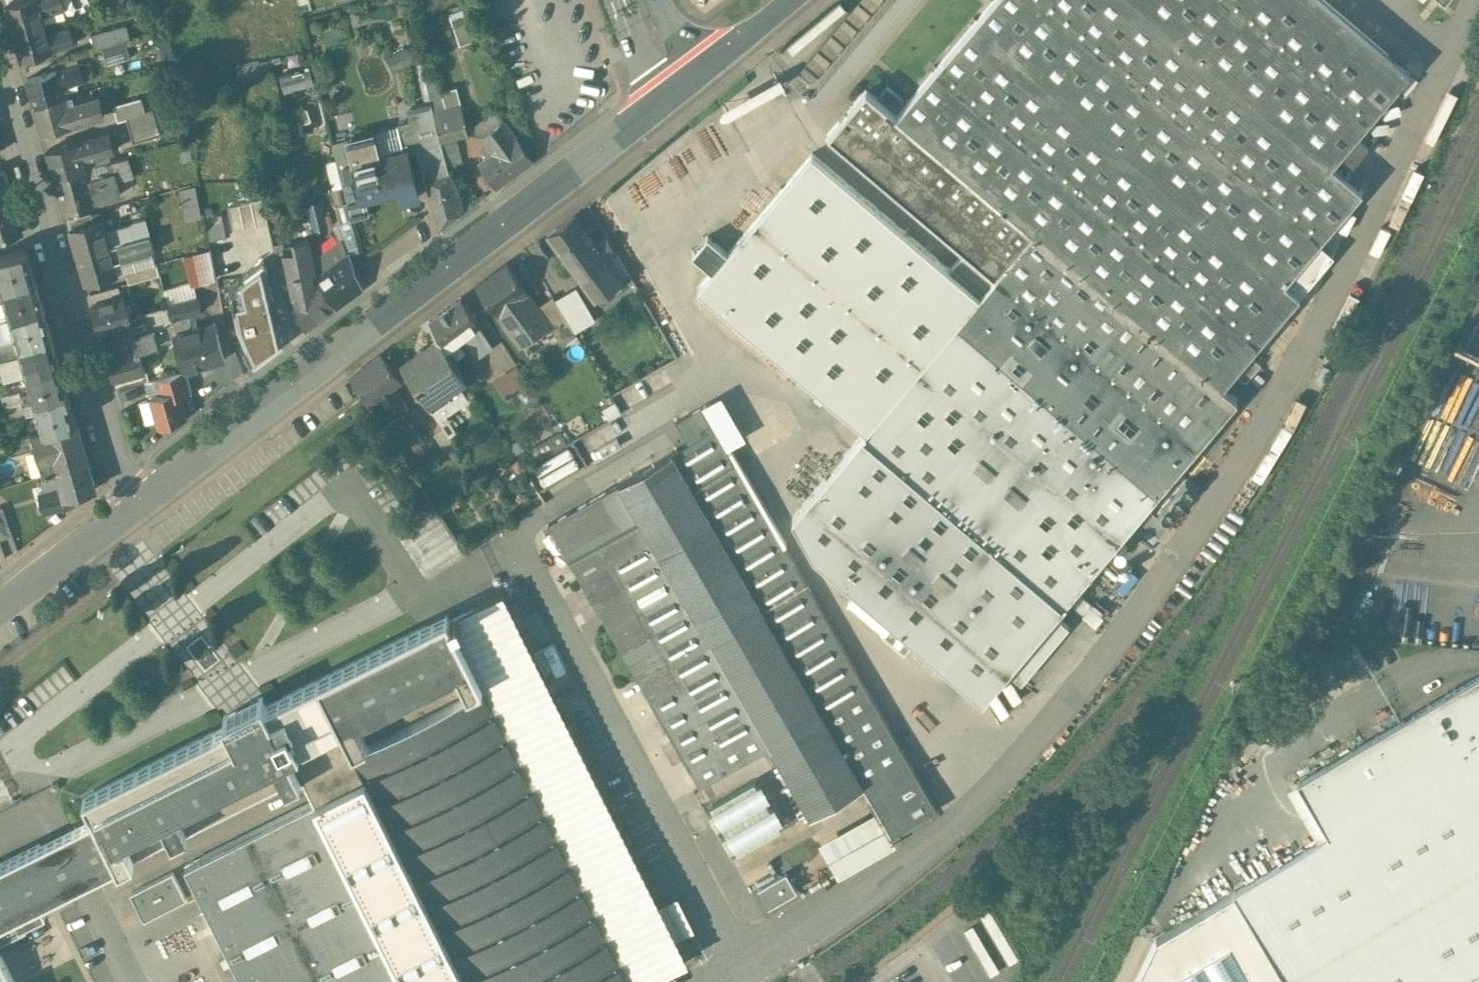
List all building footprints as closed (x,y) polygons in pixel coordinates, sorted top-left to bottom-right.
[(7,5),(14,32),(43,24),(41,14),(37,0),(24,0),(7,5)] [(41,14),(64,8),(61,0),(37,0),(41,14)] [(1326,0),(994,0),(898,115),(866,89),(827,133),(996,276),(957,322),(1157,492),(1237,399),(1221,386),(1299,292),(1285,280),(1362,188),(1332,163),(1410,70),(1326,0)] [(463,7),(450,12),(454,24),(468,20),(463,7)] [(91,11),(80,14),(81,21),(92,18),(91,11)] [(125,22),(90,32),(95,48),(129,39),(125,22)] [(43,24),(14,32),(22,58),(51,50),(50,49),(46,33),(43,24)] [(69,27),(46,33),(50,49),(73,43),(69,27)] [(387,55),(393,69),(414,60),(408,46),(387,55)] [(88,62),(57,70),(61,85),(91,77),(88,62)] [(57,69),(27,77),(35,104),(64,96),(61,85),(57,70),(57,69)] [(289,75),(290,86),(312,83),(310,72),(289,75)] [(436,72),(425,75),(431,101),(433,109),(446,106),(441,90),(436,72)] [(904,99),(887,85),(880,94),(896,108),(904,99)] [(446,106),(433,109),(440,138),(467,131),(457,87),(441,90),(446,106)] [(64,96),(35,104),(42,131),(71,122),(71,121),(67,105),(64,96)] [(97,97),(67,105),(71,121),(101,112),(97,97)] [(140,97),(113,105),(117,120),(126,117),(145,112),(140,97)] [(407,153),(418,150),(427,180),(449,174),(440,138),(433,109),(431,101),(407,107),(410,121),(388,128),(394,151),(405,148),(407,153)] [(533,159),(504,118),(502,119),(496,109),(476,123),(475,134),(480,135),(492,150),(477,162),(495,187),(533,159)] [(145,112),(126,117),(133,142),(159,134),(153,110),(145,112)] [(108,132),(77,141),(82,159),(113,150),(108,132)] [(348,139),(332,143),(338,166),(354,162),(350,145),(348,139)] [(394,151),(378,156),(374,139),(350,145),(354,162),(362,198),(365,197),(364,194),(378,190),(379,193),(399,188),(402,199),(417,195),(407,153),(405,148),(394,151)] [(1359,139),(1344,157),(1353,165),(1368,147),(1359,139)] [(77,141),(47,150),(54,176),(84,168),(82,159),(77,141)] [(965,250),(950,269),(812,152),(698,286),(866,429),(793,515),(814,553),(983,696),(1007,668),(1022,681),(1069,625),(1054,613),(1157,492),(957,322),(996,276),(965,250)] [(128,156),(105,162),(107,172),(113,171),(115,181),(133,176),(128,156)] [(354,162),(338,166),(351,219),(369,214),(365,197),(362,198),(354,162)] [(84,168),(54,176),(64,211),(94,202),(94,201),(88,177),(85,168),(84,168)] [(0,171),(0,200),(12,196),(4,169),(0,171)] [(107,172),(88,177),(94,201),(118,195),(115,181),(113,171),(107,172)] [(449,174),(427,180),(439,228),(459,213),(449,174)] [(192,189),(183,191),(186,204),(195,202),(192,189)] [(275,195),(263,198),(267,218),(280,215),(275,195)] [(0,200),(0,237),(22,231),(12,196),(0,200)] [(257,224),(268,221),(267,218),(263,198),(252,200),(257,224)] [(257,224),(252,200),(240,203),(245,226),(257,224)] [(234,229),(245,226),(240,203),(228,206),(234,229)] [(323,207),(307,211),(311,229),(327,225),(323,207)] [(90,212),(68,219),(70,229),(93,222),(90,212)] [(575,212),(547,233),(569,263),(579,257),(589,270),(615,251),(605,234),(596,241),(575,212)] [(280,215),(267,218),(268,221),(273,243),(285,240),(280,215)] [(146,218),(133,221),(128,225),(114,229),(114,230),(104,232),(108,247),(134,240),(150,235),(151,235),(146,218)] [(93,222),(70,229),(78,255),(108,247),(104,232),(101,220),(93,222)] [(150,235),(134,240),(138,253),(153,248),(150,235)] [(273,243),(280,275),(275,278),(277,283),(283,299),(293,294),(284,260),(310,254),(313,254),(314,241),(313,235),(286,242),(285,240),(273,243)] [(341,238),(318,255),(323,272),(347,254),(341,238)] [(686,250),(696,259),(707,247),(696,239),(686,250)] [(134,240),(108,247),(111,257),(120,255),(121,258),(138,253),(134,240)] [(0,255),(0,287),(3,287),(35,278),(36,278),(33,267),(32,267),(27,247),(0,255)] [(108,247),(78,255),(86,283),(116,274),(111,257),(108,247)] [(615,251),(589,270),(579,257),(569,263),(593,295),(628,272),(615,251)] [(310,254),(284,260),(293,294),(310,282),(308,271),(313,270),(310,254)] [(323,272),(315,278),(334,305),(359,287),(347,254),(323,272)] [(212,255),(199,259),(204,280),(216,277),(215,274),(212,255)] [(249,361),(252,360),(255,364),(284,342),(277,317),(274,318),(270,302),(274,301),(264,258),(230,282),(238,324),(247,346),(244,347),(249,361)] [(199,259),(187,262),(192,283),(204,280),(199,259)] [(155,262),(137,267),(140,279),(159,274),(155,262)] [(527,291),(506,263),(477,284),(499,313),(497,314),(521,346),(549,325),(550,324),(537,307),(532,311),(521,295),(527,291)] [(35,278),(3,287),(6,297),(11,315),(43,306),(35,278)] [(310,282),(293,294),(305,327),(334,305),(315,278),(310,282)] [(125,294),(92,304),(99,330),(114,326),(117,337),(135,332),(131,316),(125,294)] [(574,333),(553,295),(537,307),(550,324),(549,325),(561,342),(574,333)] [(11,315),(6,297),(0,299),(0,318),(11,315)] [(196,297),(169,304),(169,306),(173,321),(177,334),(187,331),(191,322),(189,313),(200,310),(196,297)] [(460,297),(428,320),(445,347),(461,335),(477,323),(460,297)] [(43,306),(11,315),(17,335),(19,344),(51,335),(43,306)] [(169,306),(131,316),(135,332),(173,321),(169,306)] [(1478,468),(1478,311),(1476,309),(1416,459),(1420,461),(1413,479),(1466,500),(1478,468)] [(173,321),(135,332),(140,348),(178,337),(177,334),(173,321)] [(477,323),(461,335),(475,356),(492,345),(477,323)] [(187,331),(177,334),(178,337),(186,368),(224,358),(214,324),(187,331)] [(135,332),(117,337),(120,349),(106,353),(113,379),(146,369),(140,348),(135,332)] [(0,340),(0,350),(19,344),(17,335),(0,340)] [(51,335),(19,344),(23,355),(28,373),(59,364),(51,335)] [(431,343),(402,363),(433,410),(450,399),(445,392),(457,383),(431,343)] [(0,350),(0,359),(1,361),(23,355),(19,344),(0,350)] [(492,345),(475,356),(479,363),(496,351),(492,345)] [(380,356),(352,377),(370,401),(378,396),(390,386),(398,380),(380,356)] [(1251,357),(1237,374),(1246,382),(1260,365),(1251,357)] [(59,364),(28,373),(36,401),(67,392),(59,364)] [(496,377),(508,397),(526,386),(515,366),(496,377)] [(186,368),(148,379),(153,394),(179,387),(181,394),(192,391),(186,368)] [(390,386),(378,396),(389,412),(402,402),(390,386)] [(153,394),(151,395),(158,423),(160,423),(161,426),(164,427),(171,426),(173,422),(172,420),(187,416),(181,394),(179,387),(153,394)] [(67,392),(36,401),(39,410),(44,429),(75,420),(67,392)] [(36,401),(26,404),(29,413),(39,410),(36,401)] [(704,406),(676,421),(688,442),(716,426),(704,406)] [(44,429),(32,433),(36,446),(44,473),(58,469),(87,461),(75,420),(44,429)] [(936,809),(716,426),(688,442),(547,522),(699,785),(771,744),(811,814),(861,784),(890,835),(936,809)] [(32,433),(7,440),(10,453),(36,446),(32,433)] [(537,455),(567,442),(563,433),(533,446),(537,455)] [(564,460),(560,453),(535,466),(544,483),(562,474),(556,464),(564,460)] [(87,461),(58,469),(63,486),(66,496),(71,494),(84,490),(87,492),(91,491),(91,489),(95,488),(87,461)] [(63,486),(38,493),(44,512),(74,504),(71,494),(66,496),(63,486)] [(435,504),(397,528),(425,571),(442,560),(436,551),(457,537),(435,504)] [(0,506),(0,539),(12,534),(2,506),(0,506)] [(1169,525),(1150,509),(1141,520),(1160,535),(1169,525)] [(447,618),(444,612),(317,678),(352,748),(470,981),(643,981),(685,960),(498,593),(447,618)] [(1091,603),(1081,595),(1073,604),(1083,612),(1091,603)] [(1456,690),(1455,688),(1453,689),(1454,690),(1430,705),(1429,703),(1428,704),(1428,706),(1404,720),(1403,719),(1402,719),(1402,721),(1378,735),(1377,734),(1376,735),(1376,736),(1352,750),(1351,749),(1350,750),(1351,751),(1326,766),(1325,764),(1324,765),(1325,766),(1300,781),(1299,779),(1298,780),(1299,781),(1298,782),(1329,835),(1306,849),(1305,848),(1303,849),(1304,850),(1280,864),(1279,863),(1278,864),(1278,865),(1258,877),(1257,876),(1255,877),(1256,878),(1236,890),(1289,981),(1478,981),(1478,676),(1456,690)] [(259,696),(221,715),(226,724),(83,796),(92,815),(93,816),(92,817),(115,862),(116,861),(117,863),(119,867),(172,841),(173,844),(298,779),(297,776),(352,748),(317,678),(264,704),(259,696)] [(352,748),(297,776),(298,779),(299,780),(303,778),(315,799),(185,865),(244,981),(470,981),(352,748)] [(761,775),(712,804),(737,847),(786,818),(761,775)] [(26,929),(22,920),(46,908),(42,900),(117,863),(116,861),(115,862),(92,817),(93,816),(92,815),(0,861),(0,942),(26,929)] [(172,872),(130,894),(143,920),(186,899),(172,872)] [(786,872),(759,888),(769,905),(796,889),(786,872)] [(1236,890),(1156,937),(1135,981),(1289,981),(1236,890)] [(0,953),(0,981),(15,981),(0,953)]
